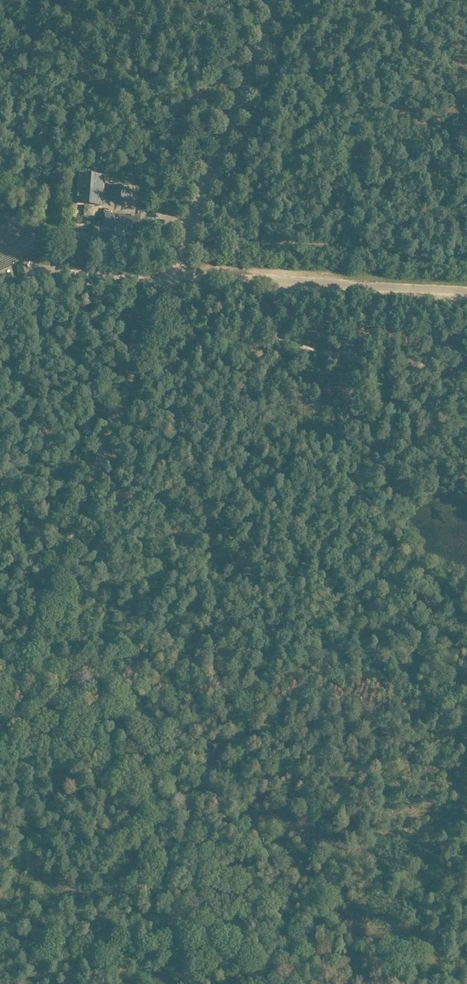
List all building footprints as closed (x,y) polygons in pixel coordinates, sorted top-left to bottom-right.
[(98,193),(103,193),(104,176),(79,175),(77,198),(97,199),(98,193)] [(131,202),(132,188),(110,187),(110,191),(117,191),(116,201),(131,202)] [(139,236),(141,216),(115,214),(114,224),(110,224),(104,229),(104,237),(109,243),(116,243),(122,238),(123,234),(139,236)]
